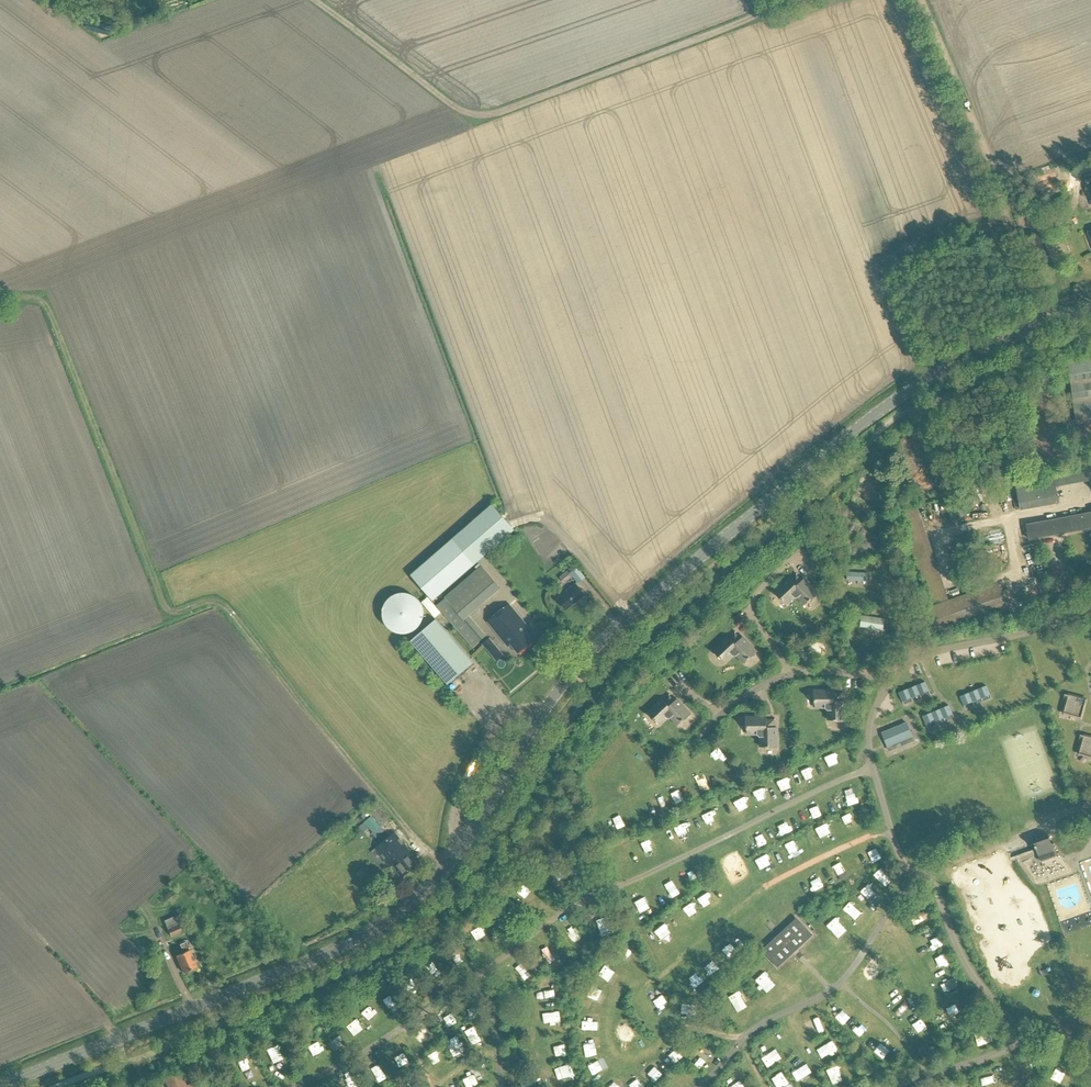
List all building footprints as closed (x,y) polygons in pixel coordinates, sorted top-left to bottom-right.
[(1083,175),(1087,185),(1090,183),(1090,171),(1083,175)] [(1069,360),(1077,423),(1090,421),(1090,357),(1069,360)] [(1090,465),(1052,473),(1053,476),(1015,483),(1020,510),(1058,503),(1055,487),(1090,481),(1090,469),(1090,465)] [(412,574),(434,599),(515,527),(493,502),(412,574)] [(1030,539),(1090,528),(1090,513),(1027,524),(1030,539)] [(500,588),(482,567),(446,597),(464,618),(500,588)] [(585,577),(577,568),(570,573),(578,582),(585,577)] [(560,578),(565,583),(573,577),(568,571),(560,578)] [(867,582),(868,573),(848,572),(847,580),(867,582)] [(801,592),(796,596),(804,605),(809,601),(810,602),(818,594),(805,579),(802,582),(797,576),(791,581),(801,592)] [(788,605),(796,596),(801,592),(791,581),(789,579),(775,593),(783,601),(784,600),(788,605)] [(557,598),(567,610),(585,595),(576,583),(557,598)] [(927,607),(936,634),(1008,611),(999,583),(927,607)] [(407,632),(413,630),(418,626),(422,621),(424,615),(424,609),(422,602),(418,597),(413,593),(407,591),(400,591),(393,594),(388,599),(384,605),(383,612),(384,619),(388,625),(393,629),(400,632),(407,632)] [(441,612),(428,596),(422,601),(435,617),(441,612)] [(486,636),(469,616),(464,620),(445,598),(437,605),(473,647),(486,636)] [(487,621),(507,646),(511,643),(518,653),(534,640),(526,631),(529,628),(509,604),(487,621)] [(883,631),(885,619),(862,615),(860,627),(867,628),(867,630),(876,631),(876,629),(883,631)] [(473,663),(437,620),(411,642),(447,684),(473,663)] [(735,654),(743,663),(747,659),(748,660),(757,652),(743,637),(741,640),(735,634),(730,639),(740,650),(735,654)] [(726,663),(735,654),(740,650),(730,639),(727,637),(713,651),(721,659),(722,658),(726,663)] [(485,643),(497,658),(503,654),(490,639),(485,643)] [(902,702),(929,691),(925,681),(899,692),(902,702)] [(990,695),(986,685),(960,696),(964,706),(990,695)] [(816,708),(828,708),(834,708),(834,694),(834,690),(814,691),(814,702),(816,702),(816,708)] [(1082,720),(1089,698),(1068,692),(1062,714),(1082,720)] [(828,708),(828,720),(834,720),(834,721),(846,721),(845,701),(842,702),(842,694),(834,694),(834,708),(828,708)] [(674,712),(669,717),(677,725),(682,721),(683,722),(691,714),(677,700),(675,702),(670,696),(664,702),(674,712)] [(660,725),(669,717),(674,712),(664,702),(662,699),(647,713),(655,721),(656,720),(660,725)] [(953,715),(949,705),(922,716),(926,725),(953,715)] [(748,735),(760,735),(766,735),(766,720),(766,717),(746,717),(747,729),(748,729),(748,735)] [(766,735),(760,735),(760,747),(766,747),(766,748),(778,748),(777,728),(774,728),(774,720),(766,720),(766,735)] [(913,737),(907,722),(886,730),(892,745),(913,737)] [(1083,733),(1077,755),(1090,759),(1090,735),(1083,733)] [(370,813),(381,826),(390,819),(379,806),(370,813)] [(412,859),(414,857),(395,833),(376,848),(391,866),(392,865),(396,871),(402,877),(417,865),(412,859)] [(1033,839),(1041,862),(1057,856),(1048,834),(1033,839)] [(877,870),(886,880),(892,875),(882,865),(877,870)] [(525,881),(515,885),(520,895),(530,891),(525,881)] [(856,913),(861,907),(852,899),(847,904),(856,913)] [(164,921),(171,937),(182,933),(175,916),(164,921)] [(837,929),(844,924),(838,916),(831,921),(837,929)] [(762,950),(778,968),(813,935),(797,918),(762,950)] [(183,953),(177,956),(184,973),(197,967),(190,950),(189,950),(185,942),(180,945),(183,953)] [(625,942),(617,949),(627,961),(635,955),(625,942)] [(761,969),(754,979),(764,986),(771,976),(761,969)] [(598,1000),(602,989),(592,985),(588,997),(598,1000)] [(659,990),(648,998),(655,1008),(666,999),(659,990)] [(823,1022),(811,1024),(814,1035),(825,1032),(823,1022)] [(992,1032),(978,1034),(979,1042),(993,1041),(992,1032)] [(763,1055),(768,1066),(783,1058),(778,1048),(763,1055)] [(657,1081),(668,1071),(656,1058),(644,1069),(657,1081)] [(571,1061),(560,1064),(562,1076),(574,1073),(571,1061)] [(833,1063),(823,1069),(829,1080),(839,1075),(833,1063)] [(681,1086),(684,1086),(692,1081),(682,1068),(672,1075),(681,1086)] [(796,1075),(800,1083),(810,1078),(805,1070),(796,1075)] [(169,1086),(193,1086),(192,1084),(186,1086),(181,1073),(166,1080),(169,1086)] [(727,1085),(728,1086),(743,1086),(747,1084),(740,1075),(727,1085)] [(634,1086),(642,1086),(638,1077),(631,1080),(634,1086)]
